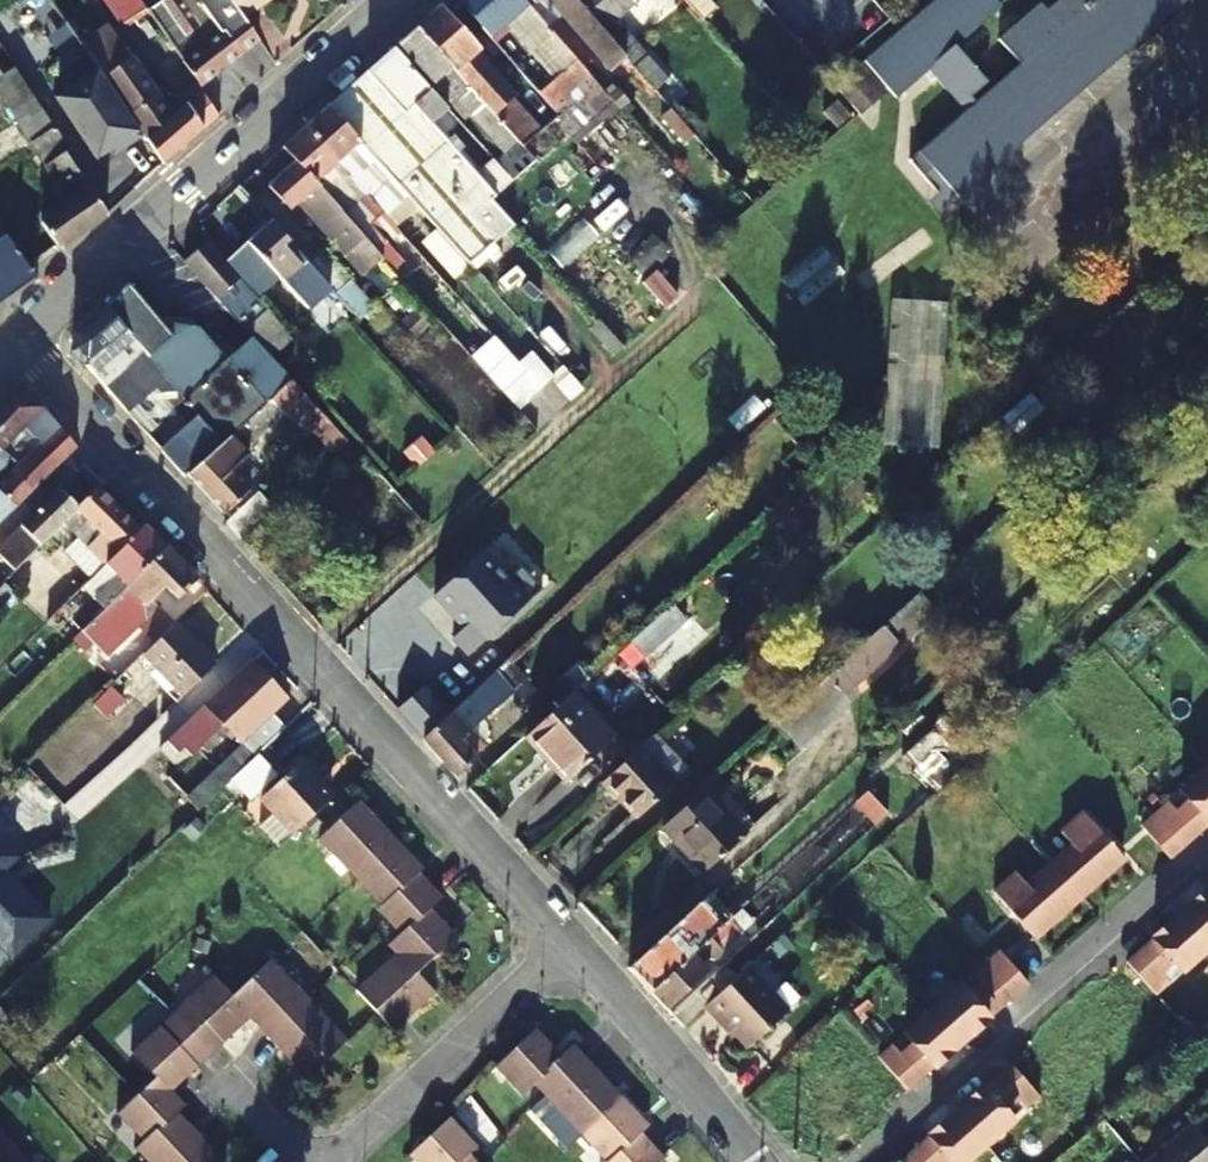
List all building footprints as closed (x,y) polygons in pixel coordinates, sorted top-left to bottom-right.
[(15,31),(54,9),(49,0),(25,0),(4,12),(15,31)] [(102,73),(145,137),(164,163),(219,114),(202,89),(172,116),(109,24),(118,18),(125,27),(148,11),(141,0),(94,0),(81,8),(76,0),(55,0),(102,73)] [(232,0),(171,0),(151,16),(200,86),(259,39),(243,15),(232,0)] [(243,15),(266,0),(232,0),(243,15)] [(495,41),(511,28),(556,80),(540,92),(560,115),(598,82),(549,27),(531,5),(526,0),(459,0),(495,41)] [(611,71),(628,57),(579,0),(532,0),(534,3),(531,5),(549,27),(562,15),(611,71)] [(628,57),(657,90),(670,79),(618,20),(641,0),(579,0),(628,57)] [(710,0),(690,0),(705,18),(717,8),(710,0)] [(1049,11),(1042,3),(1030,13),(1000,37),(1024,65),(978,104),(971,96),(987,82),(956,45),(1001,6),(995,0),(938,0),(867,61),(897,96),(931,67),(970,110),(868,199),(895,232),(940,192),(925,175),(934,167),(957,193),(1180,0),(1062,0),(1049,11)] [(477,52),(481,48),(443,6),(419,27),(524,145),(541,131),(512,98),(515,96),(477,52)] [(536,159),(524,145),(419,27),(399,45),(453,105),(458,102),(505,155),(497,161),(507,173),(514,180),(536,159)] [(492,199),(498,194),(491,186),(416,103),(432,88),(396,48),(330,106),(377,159),(471,263),(515,224),(492,199)] [(108,212),(67,151),(71,148),(17,67),(0,79),(0,94),(70,202),(42,221),(58,246),(108,212)] [(58,102),(102,167),(145,137),(102,73),(58,102)] [(598,82),(560,115),(582,140),(621,108),(598,82)] [(366,168),(377,159),(330,106),(308,126),(374,202),(386,215),(398,204),(366,168)] [(368,207),(374,202),(308,126),(284,148),(297,162),(346,216),(363,201),(368,207)] [(365,273),(383,257),(346,216),(297,162),(269,187),(291,210),(301,201),(365,273)] [(507,173),(491,186),(498,194),(514,180),(507,173)] [(592,320),(600,327),(599,333),(613,335),(610,361),(639,326),(608,322),(614,315),(645,319),(658,304),(635,285),(622,300),(627,264),(565,213),(583,215),(550,188),(545,231),(534,243),(546,244),(549,219),(553,223),(579,226),(573,233),(579,238),(576,257),(592,259),(618,280),(603,298),(600,321),(592,320)] [(228,262),(256,294),(278,275),(310,310),(333,288),(311,265),(272,221),(228,262)] [(31,271),(0,225),(0,293),(31,271)] [(247,328),(267,310),(208,242),(187,262),(247,328)] [(821,244),(780,279),(805,308),(846,273),(821,244)] [(333,288),(361,320),(375,306),(326,251),(311,265),(333,288)] [(677,293),(655,269),(642,281),(664,306),(677,293)] [(129,285),(124,289),(158,329),(162,326),(165,329),(168,326),(183,327),(205,352),(224,354),(229,360),(230,359),(200,324),(162,322),(129,285)] [(271,355),(255,338),(230,359),(229,360),(224,354),(205,352),(183,327),(168,326),(165,329),(162,326),(158,329),(124,289),(106,305),(165,375),(223,442),(293,379),(271,355)] [(942,448),(948,300),(890,298),(884,446),(942,448)] [(71,348),(127,410),(165,375),(106,305),(73,334),(71,348)] [(267,310),(247,328),(254,337),(255,338),(271,355),(283,345),(270,331),(278,323),(267,310)] [(553,379),(532,355),(520,365),(542,390),(553,379)] [(542,390),(520,365),(508,376),(529,402),(542,390)] [(223,442),(189,473),(225,515),(250,491),(231,471),(249,456),(247,453),(257,444),(259,435),(284,414),(306,438),(314,432),(334,454),(349,441),(293,379),(223,442)] [(0,402),(0,526),(60,466),(76,450),(26,393),(10,391),(0,402)] [(159,446),(191,420),(182,409),(150,435),(159,446)] [(105,567),(139,533),(97,491),(76,512),(63,525),(105,567)] [(15,555),(6,564),(13,573),(63,525),(76,512),(57,492),(4,543),(15,555)] [(273,509),(259,493),(227,522),(241,538),(273,509)] [(82,632),(104,613),(167,551),(144,528),(139,533),(105,567),(89,582),(100,593),(93,601),(94,602),(73,622),(82,632)] [(197,582),(167,551),(104,613),(82,632),(82,634),(108,660),(145,623),(143,610),(165,589),(178,601),(197,582)] [(483,551),(435,595),(464,627),(453,637),(470,655),(543,588),(522,564),(508,577),(483,551)] [(12,594),(3,584),(0,587),(0,606),(12,594)] [(847,695),(854,688),(936,612),(919,593),(829,676),(847,695)] [(660,670),(677,655),(665,642),(688,621),(674,606),(634,641),(660,670)] [(176,626),(144,658),(191,706),(223,676),(176,626)] [(592,679),(578,663),(561,679),(526,707),(540,724),(574,694),(592,679)] [(263,752),(286,731),(272,716),(286,701),(251,665),(158,753),(178,773),(199,753),(199,751),(224,728),(243,748),(205,783),(206,786),(188,803),(198,813),(230,783),(263,752)] [(485,745),(472,731),(498,708),(493,701),(508,688),(495,672),(424,738),(458,777),(477,759),(474,755),(485,745)] [(860,694),(854,688),(847,695),(829,676),(778,721),(802,747),(860,694)] [(127,706),(138,695),(123,679),(92,708),(105,721),(124,703),(127,706)] [(508,688),(493,701),(498,708),(514,694),(508,688)] [(540,724),(528,735),(566,779),(614,738),(574,694),(540,724)] [(939,791),(975,757),(965,746),(943,722),(869,791),(890,813),(903,814),(934,785),(939,791)] [(642,746),(602,783),(610,791),(613,789),(638,817),(676,783),(642,746)] [(282,774),(263,752),(230,783),(250,803),(282,774)] [(273,813),(259,827),(280,849),(331,802),(317,786),(319,784),(299,764),(261,799),(273,813)] [(1183,790),(1191,799),(1178,810),(1170,801),(1156,813),(1143,825),(1172,858),(1186,847),(1207,827),(1207,768),(1183,790)] [(707,870),(748,832),(707,787),(663,827),(679,845),(682,843),(707,870)] [(888,815),(890,813),(869,791),(858,801),(878,824),(888,815)] [(386,948),(394,957),(415,977),(456,939),(430,911),(442,900),(419,875),(423,871),(360,804),(318,841),(381,909),(377,913),(399,936),(386,948)] [(1124,857),(1084,812),(1062,832),(1073,844),(1051,864),(1051,865),(1081,898),(1115,867),(1114,865),(1124,857)] [(883,830),(893,821),(888,815),(878,824),(883,830)] [(0,844),(0,947),(12,959),(50,921),(15,886),(13,888),(5,880),(7,878),(2,873),(15,860),(0,844)] [(1046,929),(1081,898),(1051,865),(1051,864),(1028,884),(1017,871),(995,891),(1034,936),(1045,927),(1046,929)] [(1181,913),(1207,943),(1207,890),(1181,913)] [(723,905),(713,915),(701,902),(630,967),(652,991),(733,917),(723,905)] [(752,920),(742,909),(733,917),(652,991),(669,1009),(711,970),(703,962),(708,957),(714,957),(752,920)] [(1181,913),(1155,937),(1128,960),(1157,994),(1172,981),(1164,972),(1177,961),(1185,970),(1207,949),(1207,943),(1181,913)] [(769,948),(758,935),(673,1014),(684,1027),(705,1007),(748,968),(769,948)] [(961,985),(934,1009),(964,1042),(991,1019),(1018,995),(1031,984),(1002,950),(988,962),(974,974),(982,983),(969,995),(961,985)] [(355,993),(392,1031),(434,995),(415,977),(394,957),(355,993)] [(272,961),(233,997),(214,977),(132,1053),(156,1079),(117,1115),(143,1143),(135,1150),(146,1161),(222,1161),(207,1147),(177,1115),(186,1106),(172,1091),(204,1062),(242,1028),(249,1020),(286,1059),(306,1080),(347,1042),(272,961)] [(748,968),(705,1007),(724,1027),(728,1023),(750,1047),(788,1012),(748,968)] [(964,1042),(934,1009),(908,1032),(916,1042),(902,1053),(895,1044),(881,1056),(910,1089),(937,1066),(964,1042)] [(8,1022),(0,1013),(0,1030),(8,1022)] [(603,1161),(662,1161),(663,1161),(640,1136),(647,1129),(571,1048),(560,1058),(535,1032),(494,1069),(521,1098),(534,1087),(603,1161)] [(841,1079),(811,1106),(847,1146),(864,1130),(860,1126),(874,1113),(855,1091),(868,1080),(842,1051),(827,1064),(841,1079)] [(984,1087),(958,1110),(987,1143),(1014,1120),(1006,1111),(1019,1099),(1027,1108),(1041,1096),(1012,1062),(984,1087)] [(958,1110),(931,1134),(904,1157),(908,1161),(948,1161),(953,1157),(957,1161),(966,1161),(987,1143),(958,1110)] [(1148,1161),(1207,1161),(1207,1115),(1148,1161)] [(467,1157),(475,1148),(449,1120),(408,1158),(412,1161),(472,1161),(467,1157)] [(0,1133),(0,1161),(25,1161),(0,1133)]
